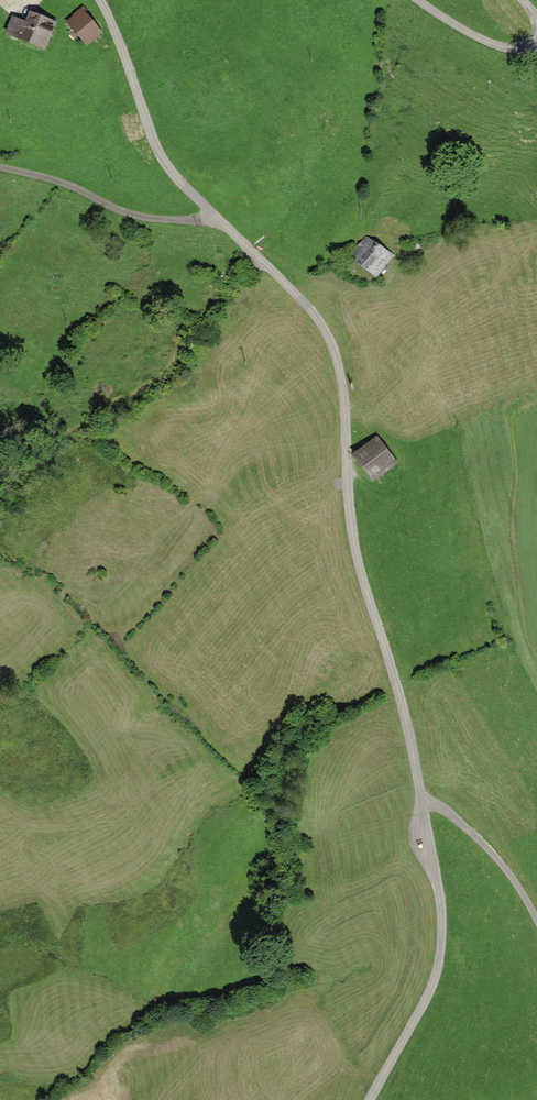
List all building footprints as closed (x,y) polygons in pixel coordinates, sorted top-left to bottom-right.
[(84,10),(65,23),(81,46),(100,33),(84,10)] [(26,22),(12,17),(6,33),(44,49),(55,23),(30,13),(26,22)] [(369,234),(348,261),(373,281),(395,254),(369,234)] [(380,436),(352,457),(372,484),(400,463),(380,436)]
